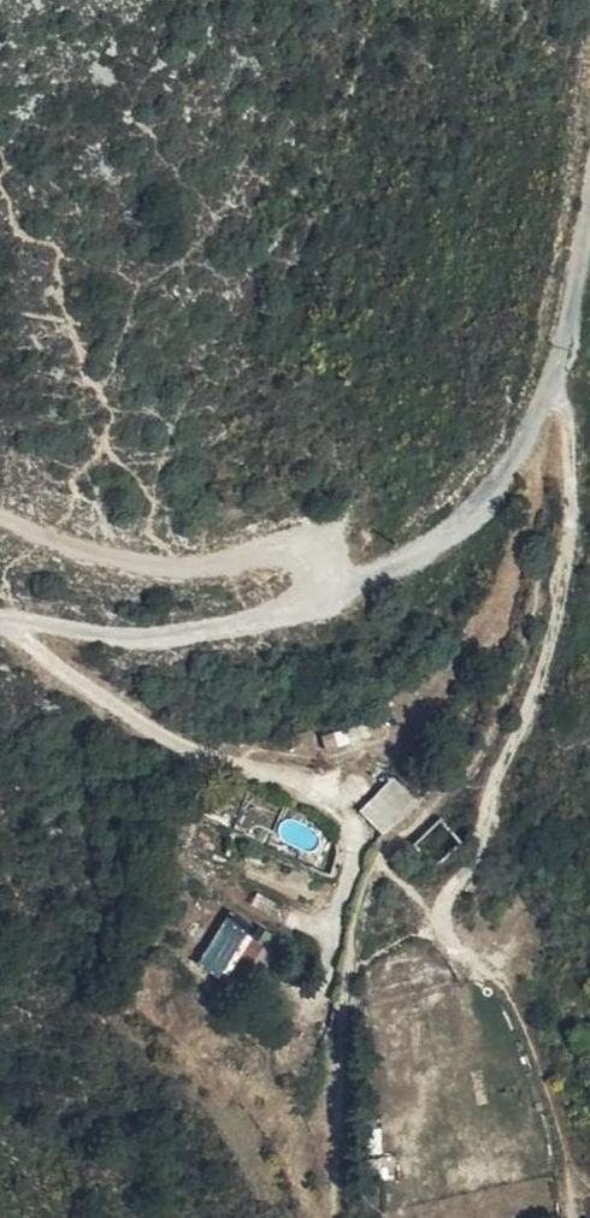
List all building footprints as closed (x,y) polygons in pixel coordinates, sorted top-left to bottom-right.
[(358,811),(381,835),(382,835),(402,818),(418,805),(393,778),(358,811)] [(460,846),(439,823),(413,847),(434,870),(460,846)] [(228,923),(206,959),(242,981),(263,945),(228,923)]
